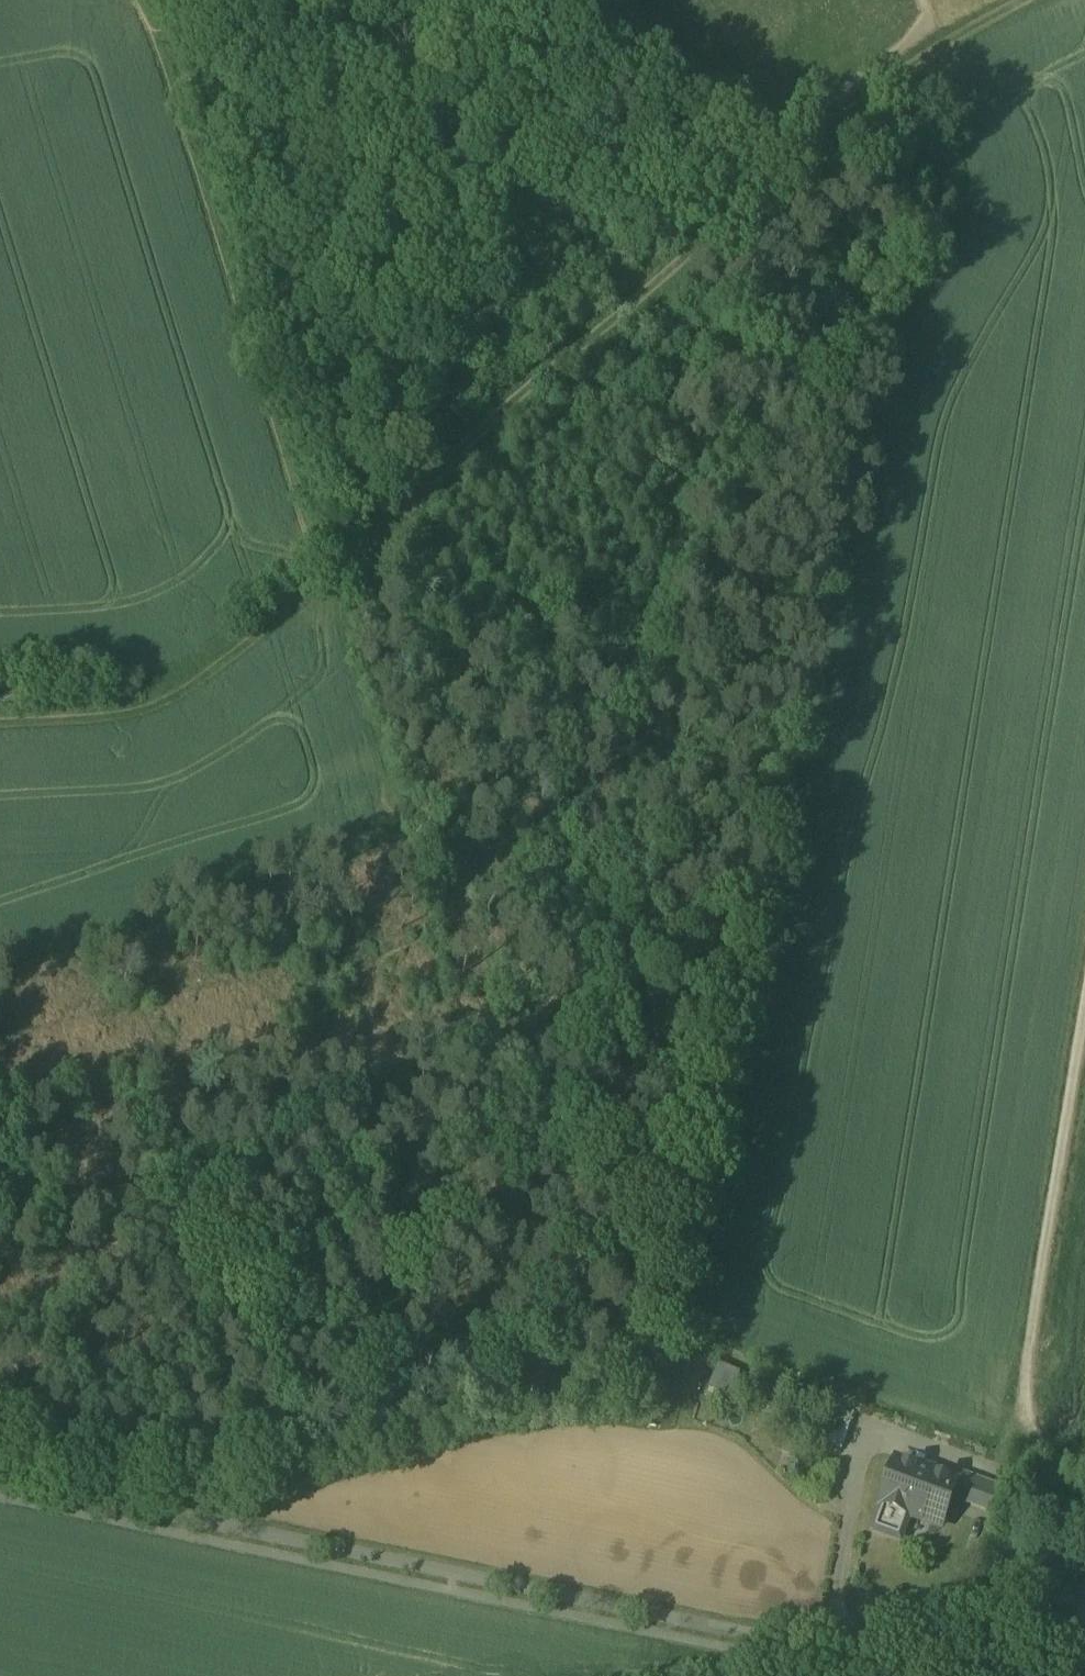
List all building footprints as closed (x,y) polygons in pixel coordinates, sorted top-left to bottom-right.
[(718,1363),(708,1385),(728,1394),(738,1372),(718,1363)] [(956,1485),(897,1464),(881,1507),(885,1508),(876,1531),(899,1539),(907,1516),(941,1529),(952,1499),(951,1499),(956,1485)] [(1002,1490),(959,1474),(956,1485),(951,1499),(952,1499),(993,1514),(1002,1490)]
